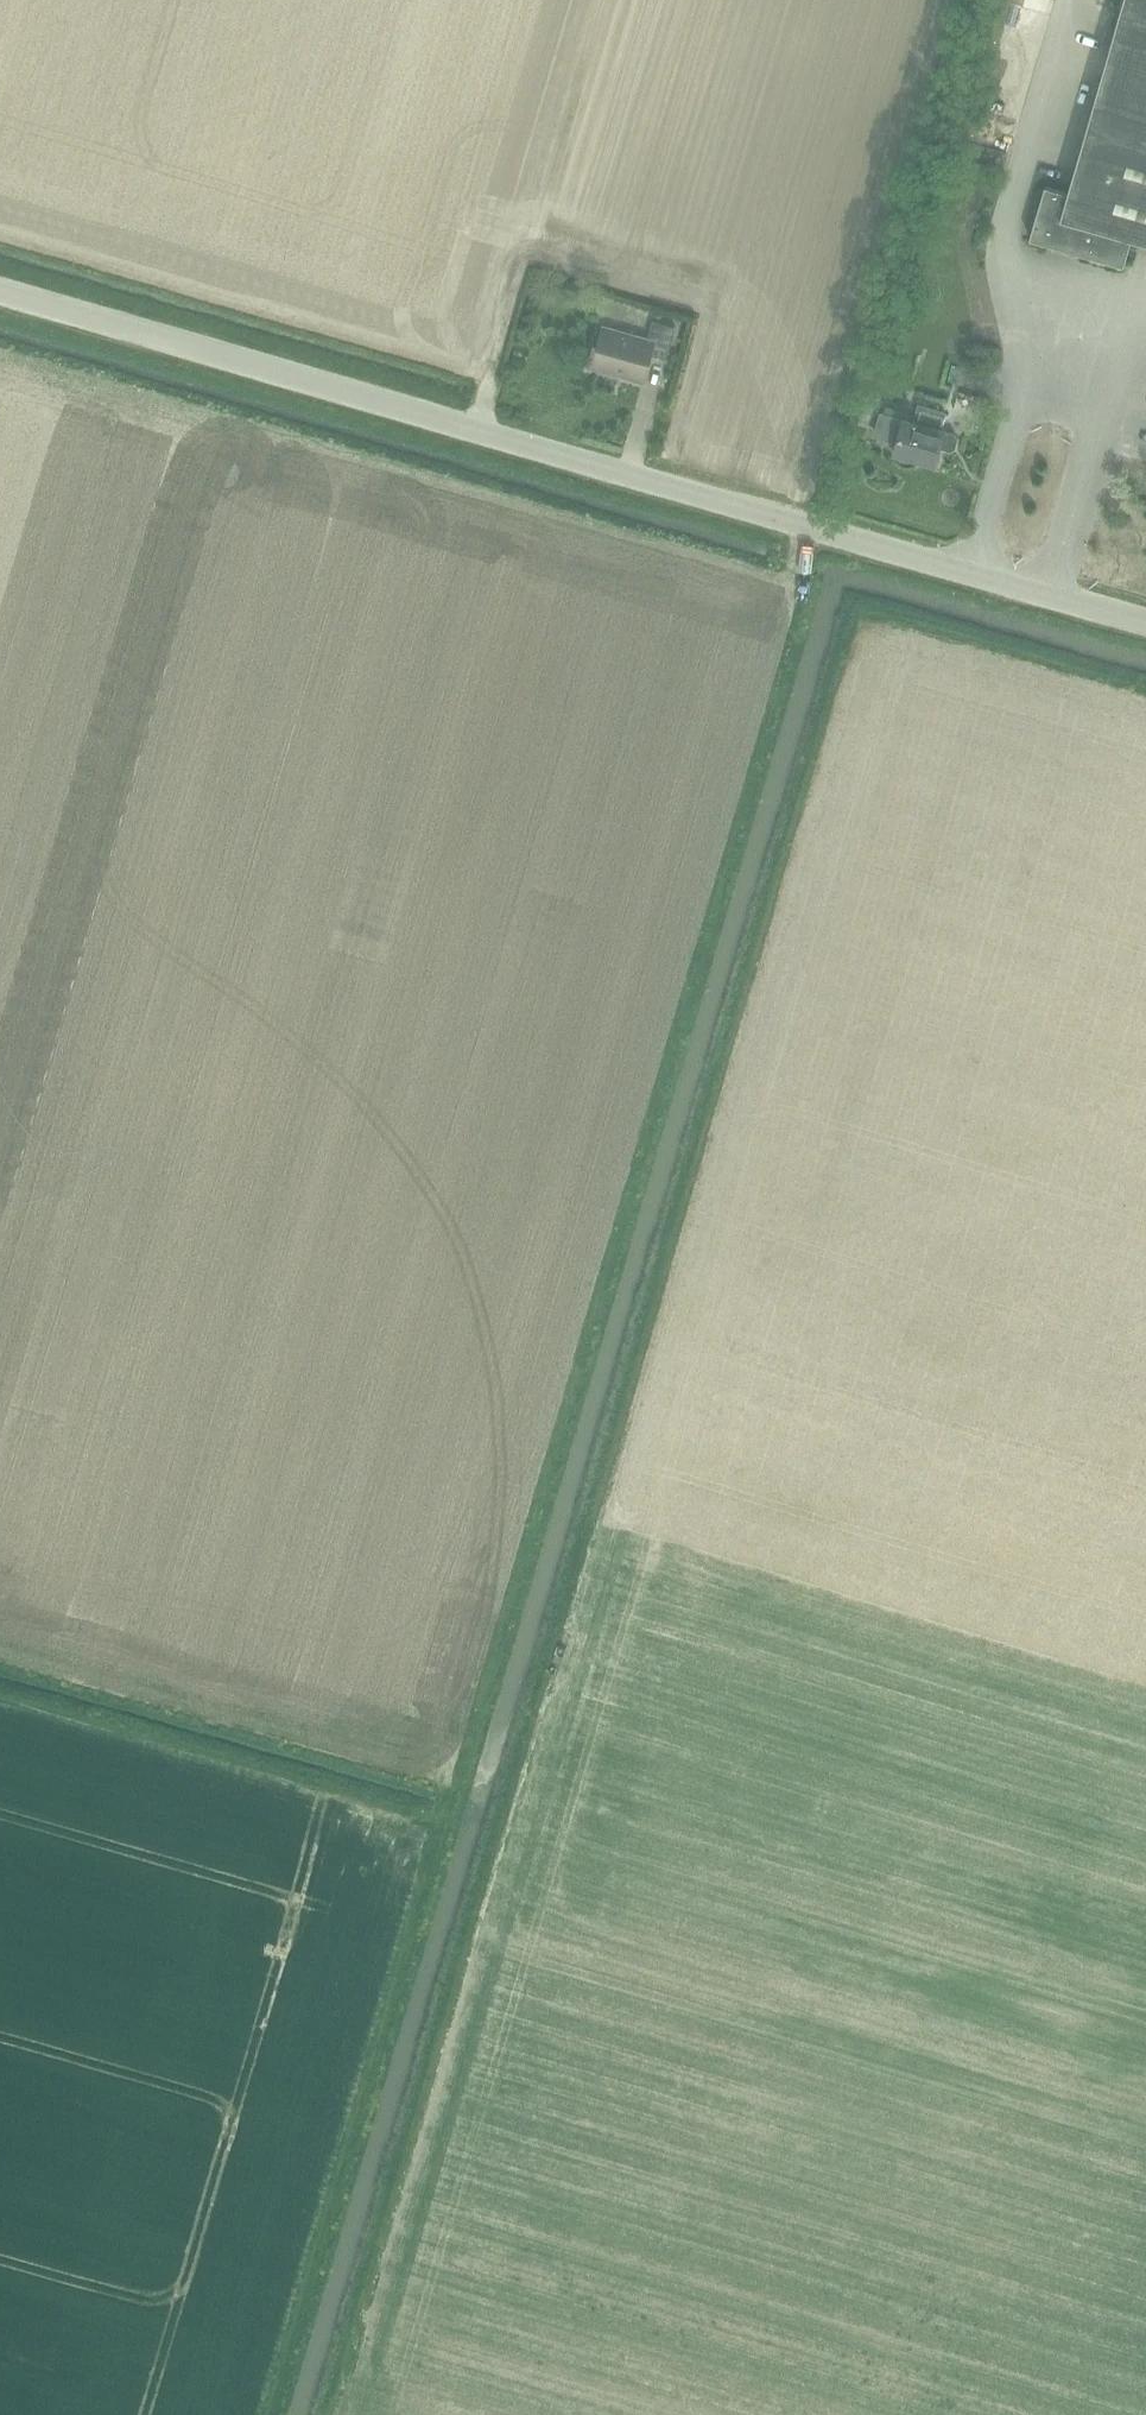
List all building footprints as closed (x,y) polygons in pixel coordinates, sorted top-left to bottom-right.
[(1069,191),(1047,185),(1032,237),(1125,264),(1133,236),(1145,240),(1145,0),(1124,0),(1069,191)] [(605,324),(595,363),(597,364),(599,367),(608,370),(612,368),(627,372),(626,376),(644,381),(652,353),(668,358),(676,325),(654,319),(649,336),(605,324)] [(880,410),(874,434),(898,440),(894,452),(936,463),(940,451),(941,445),(952,447),(957,445),(959,436),(956,431),(945,429),(946,427),(943,426),(948,409),(920,401),(916,413),(915,419),(904,416),(882,410),(880,410)]
